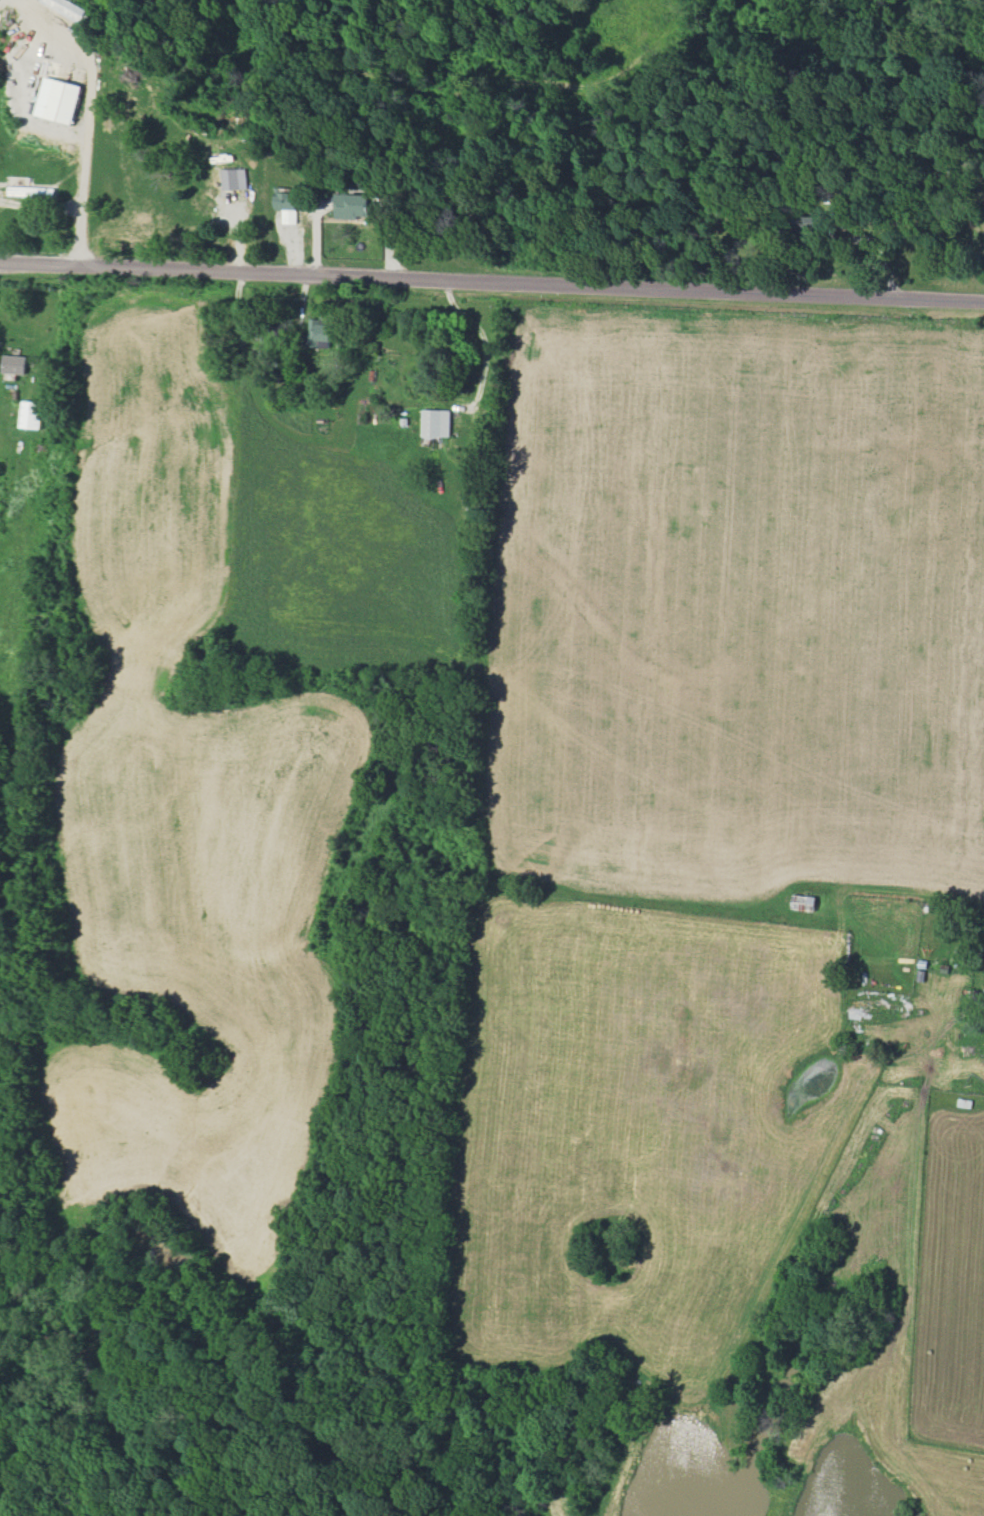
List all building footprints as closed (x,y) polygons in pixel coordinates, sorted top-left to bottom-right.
[(90,9),(73,0),(43,0),(42,1),(82,23),(90,9)] [(81,86),(45,76),(35,115),(71,124),(81,86)] [(223,189),(249,189),(249,168),(223,169),(223,189)] [(9,195),(54,197),(55,188),(10,186),(9,195)] [(283,223),(297,223),(297,193),(277,192),(276,209),(283,209),(283,223)] [(337,217),(373,218),(374,194),(337,193),(337,217)] [(801,233),(823,233),(823,216),(801,216),(801,233)] [(318,347),(318,340),(331,341),(332,324),(321,323),(321,319),(310,318),(309,346),(318,347)] [(2,373),(25,374),(26,356),(3,355),(2,373)] [(42,402),(22,401),(21,428),(41,429),(42,402)] [(451,410),(422,409),(422,437),(450,438),(451,410)]
